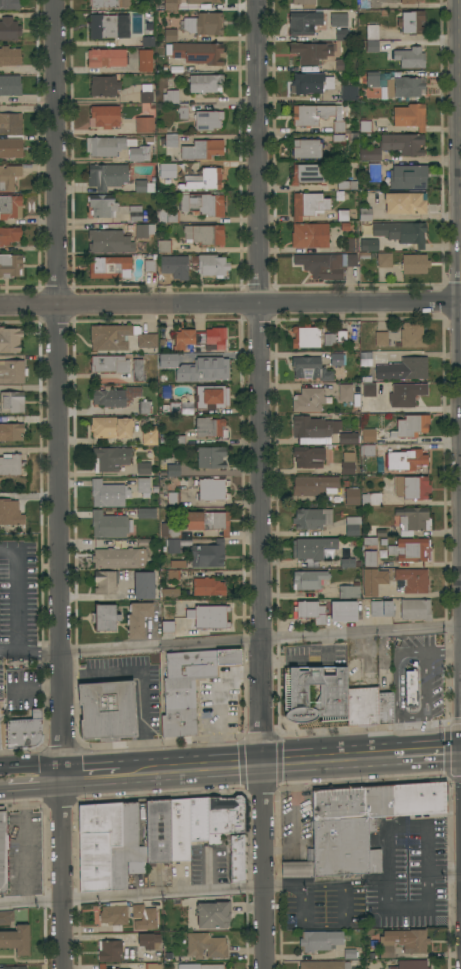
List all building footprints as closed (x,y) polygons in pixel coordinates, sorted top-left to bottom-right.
[(15,9),(0,9),(0,0),(18,0),(18,3),(20,4),(20,7),(19,7),(19,10),(15,10),(15,9)] [(89,5),(89,0),(130,0),(130,8),(91,8),(91,5),(89,5)] [(164,11),(164,0),(219,0),(219,3),(210,3),(210,1),(200,2),(200,4),(186,4),(186,1),(180,1),(180,4),(176,4),(176,11),(164,11)] [(288,5),(299,5),(299,9),(313,8),(313,0),(288,0),(288,5)] [(124,15),(124,12),(128,11),(129,38),(90,39),(90,28),(89,28),(89,23),(90,23),(90,15),(105,14),(105,16),(116,15),(124,15)] [(402,27),(397,27),(397,18),(402,18),(402,12),(410,12),(410,11),(424,11),(424,21),(420,21),(420,27),(423,27),(423,33),(412,34),(412,35),(409,35),(409,33),(402,33),(402,27)] [(184,29),(184,18),(198,18),(198,13),(222,13),(222,15),(223,16),(223,19),(222,19),(222,35),(214,35),(214,37),(207,37),(207,35),(196,35),(196,33),(190,33),(184,29)] [(322,13),(322,25),(314,25),(314,35),(289,35),(289,13),(322,13)] [(346,26),(330,26),(330,13),(347,13),(346,26)] [(17,40),(0,40),(0,21),(1,21),(1,17),(12,17),(12,21),(17,21),(17,25),(21,25),(21,36),(17,36),(17,40)] [(366,25),(378,25),(378,40),(367,40),(366,25)] [(164,29),(176,29),(176,42),(164,42),(164,29)] [(347,29),(347,40),(336,41),(335,29),(347,29)] [(142,37),(154,37),(154,46),(142,47),(142,37)] [(366,52),(366,41),(379,41),(379,52),(366,52)] [(223,44),(223,52),(225,52),(225,58),(223,58),(223,66),(206,66),(206,63),(185,63),(185,62),(184,62),(184,58),(171,58),(171,43),(223,44)] [(302,43),(302,44),(317,43),(320,43),(320,54),(318,54),(319,65),(299,65),(299,59),(300,59),(299,56),(296,56),(296,53),(289,53),(289,43),(302,43)] [(1,67),(0,67),(0,48),(1,48),(1,46),(8,46),(8,48),(20,48),(20,57),(21,57),(21,65),(1,66),(1,67)] [(109,66),(109,68),(106,68),(106,66),(101,66),(101,67),(88,67),(88,58),(88,50),(91,50),(91,47),(92,47),(92,49),(96,49),(96,50),(106,50),(106,49),(126,49),(125,57),(128,57),(128,64),(126,64),(126,66),(109,66)] [(411,50),(411,47),(421,47),(421,53),(424,53),(424,68),(400,68),(400,60),(393,60),(393,50),(411,50)] [(138,72),(138,50),(151,50),(151,72),(138,72)] [(347,59),(347,71),(335,71),(335,59),(347,59)] [(366,72),(379,72),(379,87),(366,87),(366,72)] [(306,93),(306,95),(295,95),(294,93),(290,93),(290,85),(292,85),(292,81),(294,81),(294,73),(296,73),(296,74),(304,74),(304,73),(324,73),(324,77),(333,77),(334,88),(322,89),(322,93),(306,93)] [(21,96),(0,96),(0,75),(20,75),(20,83),(21,83),(21,96)] [(223,75),(223,77),(224,77),(224,83),(223,83),(223,88),(222,88),(222,92),(204,92),(204,94),(201,94),(201,93),(189,93),(189,82),(187,82),(187,79),(189,79),(189,75),(223,75)] [(90,84),(91,84),(91,76),(95,76),(95,77),(111,77),(111,76),(116,76),(116,82),(120,82),(120,89),(116,89),(116,96),(110,96),(104,96),(90,96),(90,84)] [(394,97),(394,83),(392,83),(392,79),(394,79),(394,78),(401,78),(401,77),(409,77),(409,78),(420,78),(420,82),(425,82),(425,89),(421,89),(421,97),(394,97)] [(341,85),(357,85),(357,100),(341,100),(341,85)] [(178,103),(188,103),(188,119),(179,119),(179,118),(177,118),(177,114),(179,114),(179,113),(177,113),(177,107),(177,104),(162,104),(162,94),(166,94),(166,90),(178,90),(178,103)] [(140,92),(152,92),(152,103),(154,103),(155,109),(150,109),(150,103),(140,103),(140,92)] [(425,133),(418,133),(418,126),(393,126),(393,107),(408,107),(408,104),(424,104),(425,133)] [(119,106),(119,109),(121,109),(121,111),(119,111),(119,118),(121,118),(121,121),(119,121),(119,122),(121,122),(121,124),(119,124),(119,126),(119,127),(116,127),(116,126),(115,126),(115,127),(112,128),(112,126),(111,126),(111,129),(103,129),(103,126),(89,127),(89,118),(91,118),(91,113),(90,113),(89,108),(91,108),(91,106),(119,106)] [(335,106),(335,116),(328,116),(328,119),(322,119),(322,118),(318,118),(318,126),(310,126),(310,128),(306,128),(306,126),(293,126),(293,106),(335,106)] [(223,111),(223,120),(220,120),(220,122),(222,122),(222,124),(220,124),(220,125),(221,125),(221,127),(220,127),(220,129),(217,129),(217,130),(215,130),(215,128),(213,128),(213,131),(210,131),(210,132),(206,132),(206,131),(201,131),(201,132),(199,132),(195,132),(195,128),(194,128),(194,126),(195,126),(195,122),(194,122),(194,120),(195,120),(195,111),(223,111)] [(16,133),(0,133),(0,114),(17,114),(17,113),(21,113),(21,134),(16,134),(16,133)] [(135,118),(154,117),(154,124),(155,124),(155,126),(154,126),(154,132),(135,133),(135,118)] [(360,132),(360,121),(361,121),(361,117),(366,117),(366,121),(372,121),(372,132),(360,132)] [(345,132),(333,132),(333,121),(335,121),(335,119),(340,119),(340,122),(344,121),(345,132)] [(178,147),(165,147),(165,143),(160,144),(160,137),(165,137),(165,134),(177,134),(178,147)] [(358,161),(358,148),(379,148),(379,134),(400,134),(400,135),(424,135),(424,145),(419,145),(419,149),(424,149),(424,156),(413,156),(413,157),(410,157),(410,156),(400,156),(400,152),(397,152),(397,150),(381,151),(381,160),(358,161)] [(86,138),(126,137),(126,139),(136,139),(136,146),(126,146),(126,149),(120,149),(120,150),(116,150),(116,156),(91,157),(91,156),(90,156),(90,153),(86,153),(86,138)] [(22,158),(0,158),(0,139),(22,139),(22,158)] [(181,146),(193,146),(193,141),(210,140),(223,140),(223,147),(224,147),(224,152),(223,152),(223,155),(210,155),(210,159),(181,159),(181,146)] [(293,158),(293,140),(322,140),(322,143),(321,143),(321,158),(293,158)] [(149,160),(143,160),(143,161),(129,161),(129,160),(128,160),(128,154),(128,149),(129,149),(129,148),(141,148),(141,147),(141,146),(149,146),(149,160)] [(175,163),(176,178),(160,178),(159,164),(175,163)] [(380,182),(368,182),(368,163),(380,163),(380,182)] [(290,176),(293,176),(293,174),(293,164),(297,164),(297,165),(319,165),(319,174),(325,174),(325,185),(320,185),(320,183),(297,183),(297,186),(290,186),(290,176)] [(128,165),(128,183),(123,183),(123,185),(121,185),(121,187),(106,187),(106,192),(97,192),(97,187),(88,187),(88,174),(89,174),(89,165),(128,165)] [(427,165),(427,178),(426,178),(426,189),(389,189),(389,176),(390,176),(390,170),(392,170),(392,165),(427,165)] [(14,190),(0,190),(0,166),(3,166),(3,168),(5,168),(5,166),(22,166),(22,177),(16,177),(16,179),(14,179),(14,190)] [(178,184),(185,184),(185,182),(184,182),(184,176),(202,176),(201,168),(220,168),(220,169),(222,169),(222,172),(220,172),(220,173),(221,173),(221,180),(220,180),(220,182),(222,182),(222,187),(220,187),(220,189),(215,189),(178,189),(178,184)] [(135,180),(146,180),(146,183),(150,183),(150,177),(155,177),(155,183),(154,183),(154,192),(135,192),(135,180)] [(337,181),(357,181),(357,189),(337,190),(337,181)] [(367,192),(382,191),(383,203),(368,204),(367,192)] [(224,217),(207,217),(205,217),(205,215),(199,215),(193,216),(193,211),(181,211),(181,195),(179,195),(179,192),(188,192),(188,194),(210,194),(210,195),(223,195),(223,204),(224,204),(224,217)] [(293,193),(322,193),(322,199),(330,199),(330,210),(324,210),(324,213),(316,213),(316,216),(301,216),(301,222),(293,222),(293,193)] [(426,214),(386,214),(386,209),(384,209),(384,205),(385,205),(385,203),(384,203),(384,194),(421,193),(422,200),(426,200),(426,214)] [(7,220),(0,220),(0,196),(2,196),(2,195),(7,195),(7,194),(11,194),(11,196),(13,196),(22,196),(22,206),(21,206),(21,218),(7,218),(7,220)] [(89,195),(115,195),(115,217),(92,218),(92,208),(89,208),(89,195)] [(141,206),(142,212),(141,212),(141,221),(130,221),(130,212),(129,212),(129,206),(141,206)] [(372,208),(372,221),(359,221),(359,208),(372,208)] [(337,210),(348,210),(348,221),(337,221),(337,210)] [(178,223),(156,223),(156,212),(166,212),(178,212),(178,223)] [(291,233),(293,233),(293,223),(306,223),(306,224),(328,224),(328,248),(318,248),(318,247),(306,247),(306,248),(292,248),(291,233)] [(426,223),(426,232),(424,232),(424,238),(425,239),(425,242),(424,243),(424,250),(417,250),(417,244),(400,244),(400,243),(398,243),(398,241),(400,241),(400,240),(388,240),(388,237),(384,237),(384,236),(372,236),(372,223),(426,223)] [(2,246),(0,246),(0,227),(2,227),(2,228),(19,227),(19,224),(20,224),(20,230),(22,231),(22,234),(20,235),(20,238),(19,238),(19,241),(14,241),(14,242),(9,242),(9,245),(7,245),(7,246),(4,246),(4,245),(2,245),(2,246)] [(136,225),(148,225),(148,238),(136,238),(136,225)] [(223,225),(223,234),(224,234),(224,245),(198,245),(198,243),(192,243),(192,242),(185,242),(185,240),(185,232),(184,232),(184,226),(223,225)] [(88,253),(88,243),(91,243),(91,240),(88,240),(88,230),(99,230),(99,231),(111,231),(111,230),(114,230),(114,231),(122,231),(122,236),(130,236),(130,243),(134,243),(134,253),(88,253)] [(357,252),(345,252),(345,238),(357,238),(357,252)] [(378,239),(378,251),(360,251),(360,239),(378,239)] [(157,241),(171,240),(171,253),(157,253),(157,241)] [(377,253),(391,253),(392,267),(377,268),(377,253)] [(341,254),(341,255),(344,255),(344,254),(357,254),(357,267),(346,267),(346,270),(342,270),(342,279),(312,280),(312,274),(311,274),(309,273),(309,272),(308,271),(303,271),(303,264),(293,265),(293,255),(341,254)] [(2,277),(0,277),(0,255),(22,255),(22,258),(24,258),(24,262),(22,262),(22,269),(21,269),(21,274),(19,274),(19,277),(10,277),(10,278),(2,278),(2,277)] [(160,260),(165,260),(164,255),(174,255),(174,259),(174,273),(160,273),(160,260)] [(217,255),(217,257),(225,257),(225,262),(230,262),(230,270),(228,270),(228,272),(225,272),(225,276),(201,276),(201,275),(198,275),(198,269),(202,269),(202,268),(198,268),(198,255),(217,255)] [(426,255),(426,260),(430,260),(430,268),(426,268),(426,273),(402,274),(402,270),(401,270),(401,263),(402,263),(402,255),(426,255)] [(131,257),(131,270),(130,270),(130,278),(121,278),(89,279),(89,258),(131,257)] [(144,260),(155,260),(155,272),(144,272),(144,260)] [(402,328),(402,324),(403,323),(422,322),(423,332),(424,333),(425,334),(426,334),(426,347),(401,347),(401,346),(395,346),(395,342),(401,342),(400,329),(403,329),(402,328)] [(294,333),(292,332),(292,327),(294,326),(298,326),(298,328),(304,328),(304,324),(309,324),(310,327),(311,327),(314,326),(318,326),(320,327),(320,348),(292,348),(292,339),(294,339),(294,333)] [(92,351),(92,342),(90,342),(90,326),(133,325),(133,326),(138,326),(138,327),(141,327),(141,334),(157,334),(157,348),(137,348),(137,334),(133,334),(133,335),(127,335),(127,341),(128,341),(128,350),(92,351)] [(20,353),(0,353),(0,327),(5,327),(5,328),(19,329),(19,331),(23,331),(23,337),(19,337),(19,344),(20,344),(20,351),(20,353)] [(180,332),(180,329),(183,329),(183,330),(195,330),(195,331),(205,331),(205,329),(211,329),(211,327),(226,327),(226,339),(225,339),(225,350),(216,350),(216,344),(205,344),(205,342),(195,342),(195,344),(185,344),(185,351),(175,351),(175,349),(173,350),(173,346),(175,346),(175,332),(180,332)] [(346,342),(337,342),(337,330),(347,330),(346,342)] [(375,332),(376,332),(376,331),(386,331),(386,332),(387,332),(388,345),(375,346),(375,332)] [(324,334),(335,333),(335,345),(324,345),(324,334)] [(330,366),(330,354),(343,353),(343,366),(330,366)] [(177,354),(177,367),(159,367),(159,354),(177,354)] [(124,356),(124,360),(128,360),(128,372),(90,372),(90,366),(91,366),(91,356),(124,356)] [(195,365),(195,360),(196,360),(196,357),(222,357),(222,359),(228,359),(228,378),(225,378),(225,380),(200,380),(200,381),(197,381),(176,381),(176,370),(181,365),(195,365)] [(320,381),(321,378),(294,378),(294,371),(292,371),(292,357),(321,357),(321,367),(325,367),(325,371),(333,371),(333,381),(320,381)] [(427,357),(427,379),(404,379),(375,380),(375,365),(387,365),(387,363),(401,363),(401,357),(427,357)] [(133,359),(144,359),(144,381),(133,381),(133,359)] [(24,384),(0,384),(0,361),(24,361),(24,368),(27,368),(27,376),(24,376),(24,384)] [(353,401),(347,401),(347,403),(344,403),(344,402),(339,402),(339,384),(352,384),(353,401)] [(363,397),(363,384),(376,384),(376,397),(363,397)] [(427,384),(427,387),(429,387),(429,392),(427,392),(427,395),(416,395),(417,396),(416,398),(414,397),(414,402),(415,402),(415,406),(414,406),(414,407),(390,407),(390,402),(389,402),(389,393),(392,393),(392,384),(427,384)] [(224,386),(225,387),(229,387),(229,406),(225,406),(225,408),(215,408),(215,404),(213,404),(213,407),(208,407),(208,404),(206,404),(206,408),(196,408),(196,401),(194,401),(194,395),(196,395),(196,386),(224,386)] [(112,407),(112,409),(110,409),(110,407),(104,407),(104,405),(93,404),(93,400),(92,400),(92,390),(97,390),(97,391),(108,391),(108,390),(126,390),(126,387),(141,387),(141,396),(135,396),(135,398),(132,398),(132,401),(126,400),(126,407),(112,407)] [(292,412),(292,398),(293,396),(294,395),(295,395),(301,395),(301,388),(323,388),(323,391),(325,391),(325,394),(323,394),(323,396),(325,396),(325,404),(321,404),(321,412),(292,412)] [(0,392),(24,392),(24,413),(0,413),(0,392)] [(138,401),(143,401),(143,399),(145,399),(145,401),(151,401),(151,414),(138,414),(138,401)] [(181,415),(169,415),(169,402),(181,402),(181,415)] [(430,415),(430,424),(427,424),(427,433),(417,433),(417,438),(405,438),(405,437),(398,437),(398,424),(403,424),(403,420),(405,420),(405,415),(430,415)] [(339,444),(339,433),(331,433),(331,436),(330,436),(330,444),(297,444),(297,438),(293,438),(293,416),(309,416),(309,418),(324,418),(324,420),(331,420),(331,421),(341,421),(341,433),(358,433),(358,444),(339,444)] [(92,437),(92,433),(93,432),(90,432),(90,425),(91,425),(91,417),(131,417),(131,420),(133,420),(133,431),(131,431),(131,437),(128,437),(128,438),(123,438),(123,437),(120,437),(120,438),(117,438),(94,438),(92,437)] [(196,418),(204,418),(204,417),(211,417),(211,419),(218,419),(218,418),(224,418),(224,419),(225,419),(225,430),(227,430),(227,438),(222,438),(222,436),(205,436),(205,438),(196,438),(196,418)] [(2,424),(23,423),(23,425),(25,425),(25,431),(24,431),(24,437),(22,437),(22,440),(2,441),(2,424)] [(362,442),(362,429),(376,429),(376,442),(362,442)] [(142,430),(157,430),(157,444),(142,445),(142,430)] [(185,435),(185,446),(172,446),(172,436),(185,435)] [(375,457),(363,457),(363,456),(360,456),(360,446),(363,446),(363,445),(375,445),(375,457)] [(198,447),(226,447),(226,457),(222,457),(222,462),(226,462),(226,468),(198,468),(198,447)] [(296,468),(296,462),(295,462),(295,456),(293,456),(293,447),(308,447),(308,448),(325,448),(325,460),(322,460),(322,468),(296,468)] [(118,471),(98,471),(98,472),(94,472),(94,458),(92,458),(92,448),(118,448),(131,448),(131,457),(132,457),(132,463),(129,463),(129,464),(120,465),(120,466),(118,466),(118,471)] [(405,452),(405,451),(411,451),(411,449),(422,449),(422,455),(428,455),(428,465),(415,466),(415,471),(412,471),(412,472),(408,472),(408,471),(405,471),(405,470),(404,470),(404,471),(400,471),(400,470),(395,470),(395,472),(393,472),(393,470),(390,470),(390,472),(388,472),(388,470),(387,470),(387,452),(405,452)] [(354,462),(354,474),(341,474),(341,461),(342,461),(342,452),(353,452),(353,462),(354,462)] [(21,476),(0,476),(0,457),(3,457),(3,453),(21,454),(21,462),(26,462),(26,468),(21,468),(21,476)] [(137,475),(137,473),(136,473),(136,464),(137,464),(137,462),(151,462),(151,475),(137,475)] [(180,464),(180,477),(167,476),(167,475),(160,475),(160,471),(166,471),(166,464),(180,464)] [(430,485),(430,494),(429,494),(429,497),(427,497),(427,499),(422,499),(422,500),(415,500),(415,499),(403,499),(403,497),(395,495),(395,477),(428,476),(428,485),(430,485)] [(339,477),(339,488),(326,488),(326,490),(321,493),(319,493),(319,495),(292,495),(292,488),(294,488),(294,477),(339,477)] [(93,507),(93,496),(92,496),(92,479),(101,478),(102,485),(124,485),(124,486),(127,486),(127,489),(131,489),(131,498),(125,498),(125,506),(93,507)] [(137,478),(150,478),(150,493),(137,493),(137,478)] [(212,500),(212,501),(203,501),(199,501),(199,485),(196,485),(194,485),(194,480),(196,480),(196,481),(199,481),(199,480),(203,480),(203,479),(212,479),(224,479),(224,481),(229,481),(229,486),(224,486),(224,488),(226,488),(226,492),(225,492),(225,494),(230,494),(230,499),(225,499),(225,500),(212,500)] [(345,505),(345,489),(348,489),(348,487),(352,487),(352,489),(359,489),(360,505),(345,505)] [(180,505),(167,505),(167,492),(179,492),(180,505)] [(382,505),(362,506),(361,494),(369,494),(381,493),(382,505)] [(25,525),(0,525),(0,499),(10,499),(10,501),(18,501),(18,512),(20,512),(20,514),(25,514),(25,517),(26,517),(26,522),(25,522),(25,525)] [(428,507),(428,520),(425,520),(425,530),(412,530),(412,536),(400,537),(399,516),(403,516),(403,515),(394,516),(394,509),(403,509),(403,508),(428,507)] [(156,508),(156,518),(137,518),(137,508),(156,508)] [(93,538),(93,527),(92,527),(92,509),(102,509),(102,516),(126,515),(126,517),(127,517),(127,520),(128,520),(128,534),(126,534),(126,537),(93,538)] [(296,529),(296,524),(292,524),(292,518),(295,518),(295,509),(332,509),(332,525),(325,525),(325,527),(322,527),(322,529),(296,529)] [(230,518),(229,518),(229,537),(222,537),(222,530),(187,530),(187,524),(185,524),(185,518),(185,512),(203,512),(230,512),(230,518)] [(346,536),(346,525),(346,517),(361,517),(361,524),(359,524),(359,536),(346,536)] [(160,523),(180,523),(180,524),(181,524),(181,530),(180,530),(180,538),(167,538),(167,537),(160,537),(160,523)] [(363,545),(363,538),(362,538),(362,529),(364,529),(364,528),(370,528),(370,525),(376,525),(376,530),(386,530),(386,536),(376,536),(376,537),(377,537),(377,545),(363,545)] [(167,553),(167,546),(166,546),(166,540),(167,540),(167,539),(179,539),(192,539),(192,545),(215,545),(215,538),(223,538),(224,559),(223,559),(223,567),(192,567),(192,546),(180,546),(180,553),(167,553)] [(337,538),(337,539),(343,539),(343,549),(333,549),(333,560),(312,560),(313,562),(305,562),(305,559),(296,559),(296,558),(292,558),(292,540),(296,540),(296,539),(337,538)] [(428,538),(428,540),(430,540),(430,546),(428,546),(428,547),(424,547),(424,551),(425,551),(425,557),(427,557),(427,561),(423,561),(424,567),(422,567),(422,562),(412,562),(412,563),(402,563),(402,561),(401,561),(401,562),(397,562),(397,556),(387,556),(387,546),(397,545),(397,539),(428,538)] [(94,562),(92,562),(92,556),(94,556),(94,549),(107,549),(107,548),(111,548),(111,549),(127,549),(127,548),(132,548),(132,549),(146,549),(146,568),(94,568),(94,562)] [(364,551),(377,551),(377,567),(364,567),(364,551)] [(361,559),(361,567),(340,568),(340,559),(361,559)] [(186,560),(186,568),(170,568),(170,560),(186,560)] [(422,569),(422,568),(428,568),(428,576),(427,576),(427,579),(428,579),(428,584),(427,584),(427,587),(428,587),(428,590),(427,590),(427,593),(404,593),(404,587),(396,587),(396,580),(394,580),(394,569),(422,569)] [(180,570),(180,580),(168,580),(168,570),(180,570)] [(94,594),(94,588),(97,588),(97,583),(94,583),(94,571),(115,571),(115,586),(117,586),(117,591),(115,591),(115,595),(94,594)] [(327,571),(327,574),(330,574),(330,579),(320,579),(320,590),(293,590),(293,579),(294,579),(293,572),(327,571)] [(375,571),(388,571),(388,584),(387,584),(387,585),(377,585),(377,584),(375,584),(375,571)] [(134,572),(154,572),(154,598),(134,599),(134,572)] [(193,579),(204,578),(204,577),(208,577),(208,579),(214,578),(214,581),(219,581),(219,582),(226,582),(226,596),(193,596),(193,579)] [(353,586),(353,582),(359,582),(359,586),(360,586),(360,598),(348,598),(339,598),(339,586),(353,586)] [(161,598),(161,589),(179,589),(179,598),(161,598)] [(430,600),(430,610),(431,610),(431,621),(424,621),(424,619),(400,619),(400,600),(430,600)] [(318,601),(318,606),(325,606),(325,626),(315,626),(314,618),(297,618),(297,612),(293,612),(293,607),(297,607),(297,602),(318,601)] [(357,601),(357,621),(346,621),(346,623),(342,623),(342,621),(331,621),(330,601),(357,601)] [(370,617),(370,601),(392,601),(393,606),(394,606),(394,609),(392,609),(392,616),(370,617)] [(144,639),(128,639),(128,625),(127,625),(127,620),(128,620),(128,618),(127,618),(127,615),(128,615),(128,614),(130,614),(130,612),(129,612),(129,605),(130,605),(130,603),(153,603),(153,617),(146,617),(146,618),(144,618),(144,639)] [(115,605),(115,614),(121,614),(121,621),(116,621),(116,631),(99,631),(99,632),(95,632),(95,623),(92,623),(92,613),(96,613),(96,605),(115,605)] [(226,606),(230,606),(230,612),(227,612),(227,622),(230,622),(230,628),(223,628),(223,630),(220,630),(220,628),(217,628),(217,629),(195,630),(195,617),(187,617),(187,611),(195,611),(195,606),(226,606)] [(174,632),(162,632),(161,621),(174,621),(174,632)] [(161,715),(165,715),(163,678),(167,678),(166,653),(240,649),(241,664),(216,665),(217,677),(194,678),(197,735),(162,737),(161,715)] [(317,717),(314,719),(308,722),(300,723),(294,723),(288,720),(285,717),(285,716),(285,713),(289,709),(289,667),(346,667),(346,688),(347,717),(317,717)] [(420,710),(403,710),(402,675),(405,675),(405,671),(407,671),(407,669),(413,669),(413,671),(417,671),(417,675),(419,675),(420,710)] [(80,720),(82,720),(81,705),(79,705),(77,684),(133,680),(137,736),(119,738),(119,740),(99,742),(99,739),(81,740),(80,720)] [(378,724),(347,726),(347,717),(346,688),(377,687),(378,693),(378,724)] [(392,692),(393,723),(378,724),(378,693),(392,692)] [(6,721),(32,719),(32,709),(42,708),(42,735),(44,735),(43,740),(41,744),(37,747),(31,749),(22,750),(22,748),(7,749),(6,721)] [(312,790),(358,787),(446,781),(447,812),(384,816),(384,818),(379,819),(379,817),(375,817),(376,832),(368,832),(368,850),(380,849),(381,873),(313,877),(313,862),(312,790)] [(208,797),(220,797),(220,798),(232,798),(236,793),(241,793),(245,797),(245,803),(247,803),(247,832),(243,832),(220,834),(220,843),(208,844),(208,841),(208,797)] [(189,842),(188,798),(208,797),(208,841),(189,842)] [(171,800),(188,798),(189,842),(189,861),(171,861),(171,800)] [(171,863),(155,863),(156,866),(147,866),(147,862),(146,828),(146,801),(171,799),(171,800),(171,861),(171,863)] [(123,890),(80,892),(79,834),(78,834),(78,805),(121,802),(121,803),(123,889),(123,890)] [(127,862),(127,889),(123,889),(121,803),(138,802),(138,846),(142,846),(142,828),(146,828),(147,862),(127,862)] [(6,893),(0,893),(0,811),(4,811),(6,811),(6,835),(7,835),(8,849),(6,849),(6,893)] [(244,835),(244,881),(230,882),(230,835),(244,835)] [(313,877),(282,877),(282,862),(313,862),(313,877)] [(230,914),(230,921),(229,921),(229,926),(226,928),(197,929),(197,911),(196,909),(196,906),(197,904),(197,902),(213,902),(213,901),(230,901),(230,914)] [(157,928),(134,930),(133,921),(141,920),(141,917),(133,918),(132,905),(143,904),(144,908),(156,908),(157,928)] [(128,924),(108,926),(108,923),(100,923),(99,913),(102,913),(101,907),(114,906),(114,905),(117,905),(117,906),(126,905),(128,924)] [(10,925),(0,925),(0,912),(13,911),(14,921),(10,921),(10,925)] [(16,948),(0,948),(0,931),(16,931),(16,925),(29,925),(29,955),(16,955),(16,948)] [(409,930),(426,930),(426,938),(429,938),(429,944),(426,944),(426,953),(403,954),(403,945),(398,945),(398,941),(383,941),(383,931),(409,930)] [(343,945),(330,945),(330,950),(314,950),(314,953),(304,953),(304,946),(299,946),(299,938),(303,938),(303,932),(325,931),(325,932),(343,931),(343,945)] [(153,933),(153,934),(160,934),(160,943),(160,950),(144,950),(144,946),(138,946),(138,934),(153,933)] [(209,936),(210,936),(210,937),(225,937),(225,943),(227,943),(227,945),(228,945),(228,957),(206,958),(206,949),(202,949),(202,959),(194,959),(194,956),(187,956),(187,933),(209,933),(209,936)] [(122,954),(119,955),(119,962),(98,962),(98,950),(99,950),(98,942),(101,942),(101,941),(121,940),(122,954)] [(394,958),(380,958),(379,946),(393,946),(394,958)] [(356,959),(344,959),(344,949),(356,949),(356,959)] [(429,967),(429,968),(388,968),(388,967),(398,967),(398,961),(426,960),(426,967),(429,967)] [(351,967),(351,968),(300,968),(300,962),(344,961),(344,962),(349,962),(351,967)]
